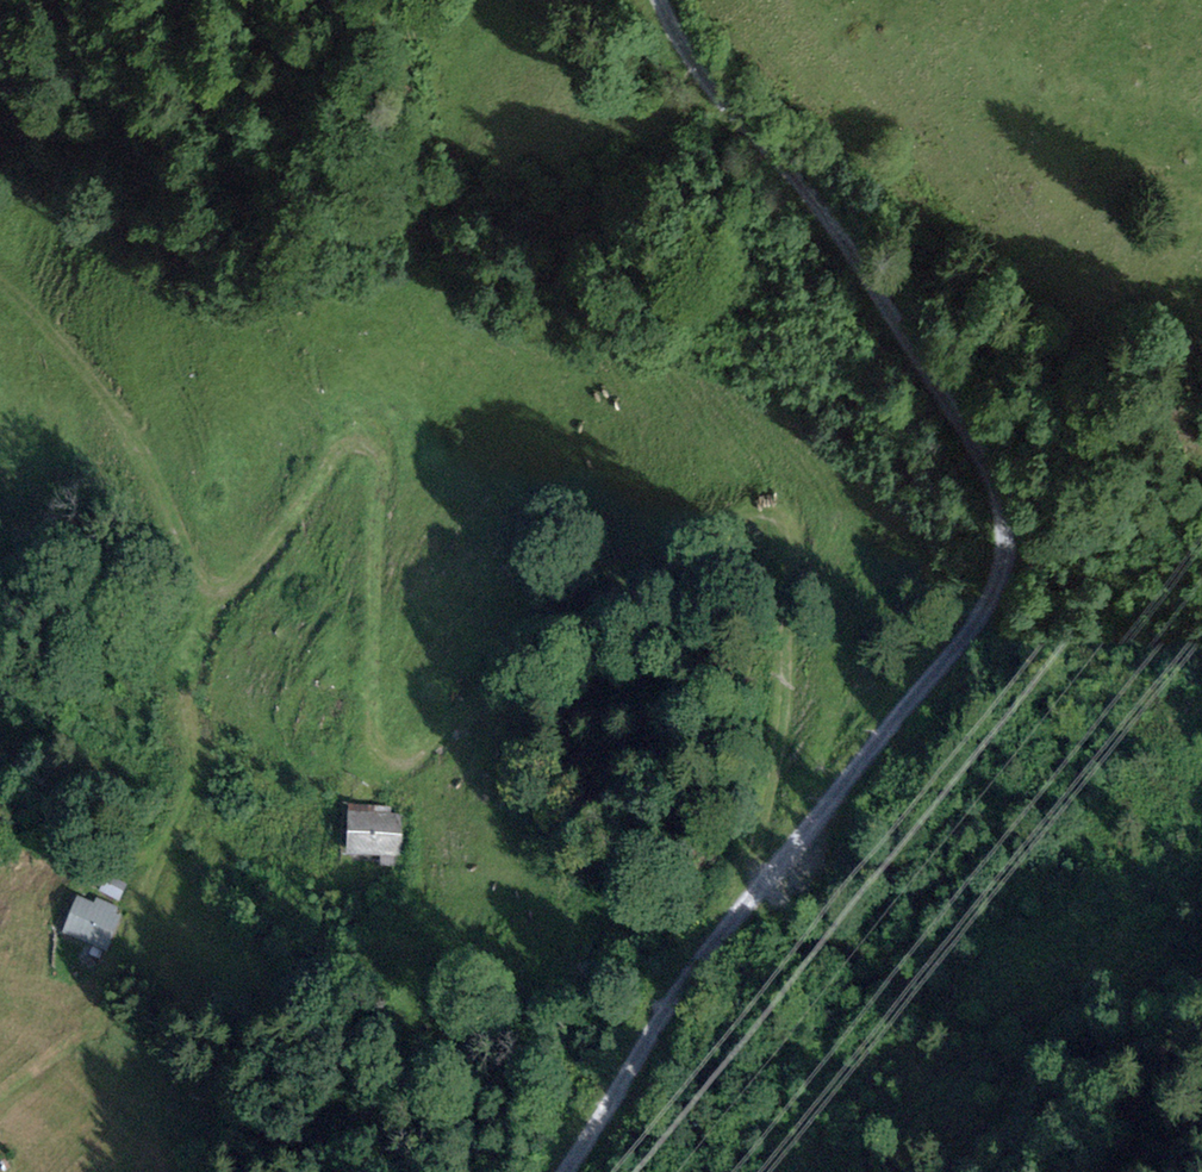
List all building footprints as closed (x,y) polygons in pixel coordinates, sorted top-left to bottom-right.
[(359,809),(357,852),(403,853),(405,820),(394,820),(394,811),(359,809)] [(118,898),(124,886),(108,879),(103,891),(118,898)] [(85,907),(72,934),(111,951),(125,922),(119,920),(123,912),(102,904),(99,912),(85,907)]
